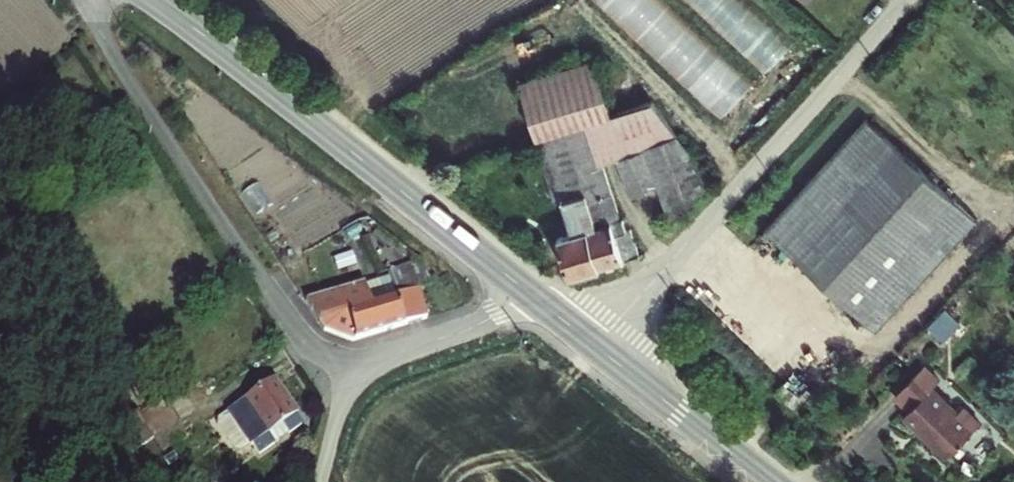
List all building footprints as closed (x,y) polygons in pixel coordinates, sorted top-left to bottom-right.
[(661,0),(597,0),(726,112),(753,80),(661,0)] [(790,44),(742,0),(689,0),(765,71),(790,44)] [(601,151),(615,147),(674,128),(646,94),(568,149),(571,161),(601,151)] [(674,128),(615,147),(628,185),(654,176),(684,210),(713,178),(674,128)] [(957,214),(865,137),(768,252),(860,329),(957,214)] [(540,168),(551,202),(558,200),(581,192),(571,161),(568,149),(540,168)] [(598,266),(641,251),(631,221),(627,222),(601,151),(571,161),(581,192),(591,222),(585,223),(598,266)] [(556,235),(570,276),(598,266),(585,223),(591,222),(581,192),(558,200),(569,232),(556,235)] [(980,234),(957,214),(860,329),(883,349),(980,234)] [(372,273),(298,295),(316,322),(362,335),(437,312),(423,281),(437,277),(428,256),(423,244),(416,246),(399,252),(412,285),(382,295),(372,273)] [(226,396),(233,406),(272,379),(265,369),(258,368),(228,389),(226,396)] [(233,406),(224,413),(262,466),(309,433),(299,418),(303,415),(275,377),(233,406)] [(133,411),(152,435),(175,417),(158,393),(134,410),(133,411)] [(926,399),(904,423),(898,428),(943,470),(974,437),(958,420),(953,424),(926,399)]
